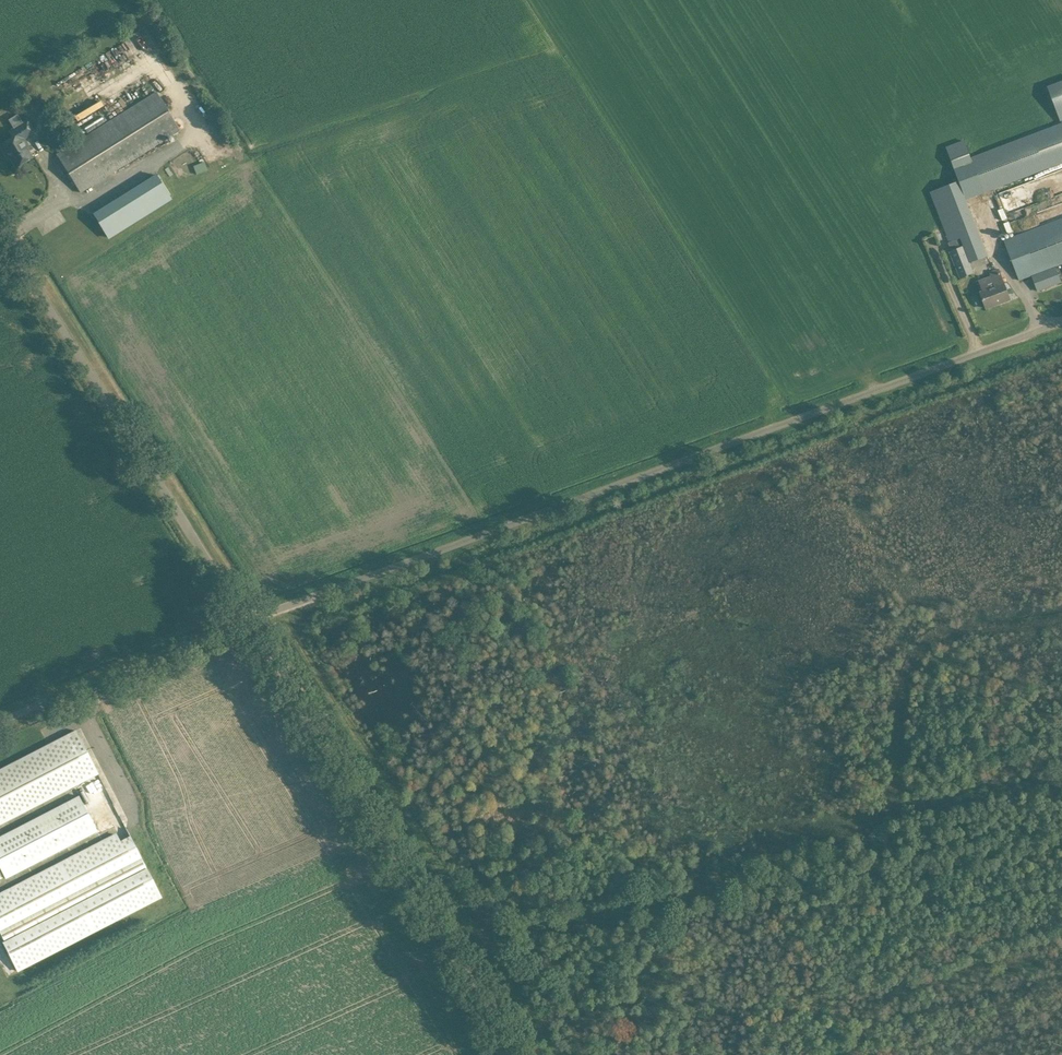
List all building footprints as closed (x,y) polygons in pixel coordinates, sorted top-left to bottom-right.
[(1060,121),(1061,121),(1061,80),(1048,86),(1060,121)] [(156,91),(56,154),(80,192),(180,129),(156,91)] [(30,94),(30,104),(41,104),(41,94),(30,94)] [(0,145),(0,147),(5,154),(7,153),(16,167),(25,161),(32,157),(26,148),(21,140),(24,138),(34,132),(27,121),(23,123),(17,114),(8,120),(14,129),(9,132),(13,137),(0,145)] [(946,148),(956,174),(974,168),(984,191),(1061,161),(1061,124),(1040,133),(971,159),(964,141),(946,148)] [(197,173),(208,170),(205,161),(194,165),(197,173)] [(94,214),(109,237),(171,197),(157,174),(94,214)] [(971,215),(944,226),(950,242),(960,238),(963,246),(964,246),(971,262),(987,256),(971,215)] [(1019,280),(1061,264),(1061,218),(1004,240),(1019,280)] [(949,251),(960,278),(974,272),(971,262),(963,246),(949,251)] [(1032,276),(1037,291),(1061,281),(1056,267),(1032,276)] [(980,293),(986,308),(1010,299),(998,269),(989,272),(991,276),(979,280),(983,291),(980,293)] [(0,769),(0,823),(98,773),(76,730),(0,769)] [(5,879),(97,831),(78,795),(0,836),(0,868),(5,879)] [(0,893),(0,932),(4,941),(2,942),(17,971),(95,931),(161,896),(130,836),(120,842),(116,834),(60,863),(0,893)]
